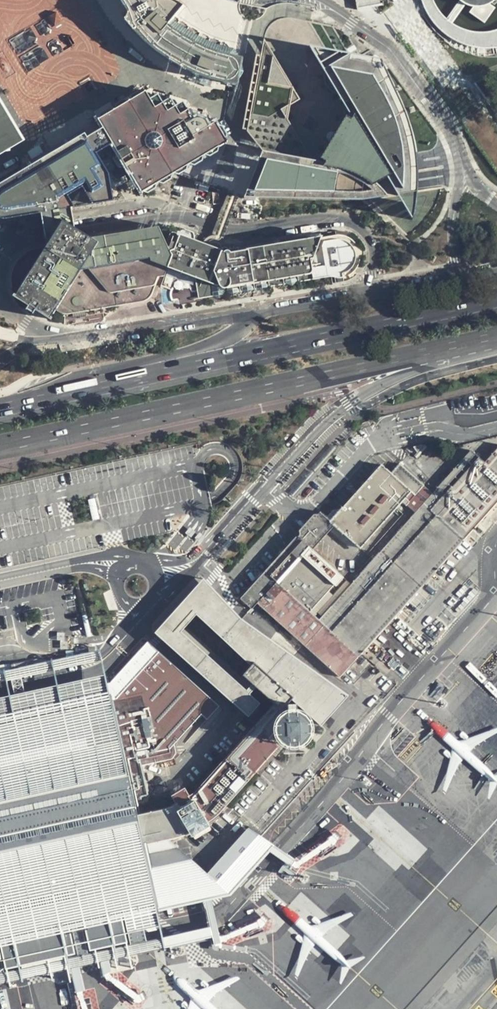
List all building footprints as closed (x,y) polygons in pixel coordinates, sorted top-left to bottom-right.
[(240,59),(223,44),(179,21),(175,15),(180,7),(174,1),(154,0),(111,0),(116,10),(125,21),(124,22),(131,30),(132,29),(144,41),(159,54),(170,61),(169,62),(176,67),(177,65),(194,73),(192,77),(187,75),(186,79),(211,87),(212,85),(206,83),(207,79),(233,85),(240,59)] [(382,5),(381,0),(356,0),(358,9),(382,5)] [(424,5),(431,17),(438,25),(453,36),(468,42),(487,45),(496,44),(496,29),(491,30),(474,29),(464,26),(453,19),(446,15),(444,12),(441,9),(437,5),(434,0),(423,0),(424,5)] [(446,15),(453,19),(465,1),(470,4),(469,7),(486,20),(496,4),(493,1),(494,0),(457,0),(446,15)] [(429,204),(434,185),(415,184),(414,147),(407,118),(392,83),(378,57),(332,25),(298,18),(279,17),(263,30),(243,128),(260,151),(242,198),(370,198),(406,229),(414,224),(429,204)] [(41,210),(60,207),(71,206),(131,195),(142,190),(147,191),(156,185),(156,182),(158,180),(162,182),(171,176),(171,172),(177,173),(186,168),(187,164),(189,163),(193,164),(202,158),(202,155),(204,154),(208,155),(217,149),(217,146),(224,141),(225,134),(225,132),(220,124),(214,120),(209,122),(205,118),(197,115),(192,116),(182,100),(174,104),(169,96),(162,100),(157,92),(149,96),(145,90),(0,177),(0,179),(1,181),(0,182),(0,217),(41,210)] [(11,149),(4,112),(0,104),(0,149),(11,149)] [(48,244),(91,237),(75,229),(71,206),(60,207),(41,210),(48,244)] [(160,226),(91,237),(48,244),(49,251),(46,255),(43,259),(30,250),(22,254),(15,263),(11,272),(11,283),(13,287),(19,291),(16,295),(22,300),(23,299),(24,300),(25,299),(27,300),(28,299),(31,302),(28,307),(35,311),(39,306),(42,308),(41,310),(45,313),(44,314),(51,318),(57,310),(63,313),(70,313),(78,312),(147,300),(152,294),(158,277),(165,276),(161,286),(170,288),(172,285),(179,281),(183,281),(186,282),(189,284),(192,287),(196,287),(199,297),(214,294),(230,300),(352,277),(357,272),(361,267),(364,260),(364,252),(363,245),(360,240),(353,232),(346,230),(339,229),(221,248),(220,251),(204,245),(193,242),(195,235),(194,230),(181,225),(167,225),(160,226)] [(317,509),(240,598),(252,609),(256,603),(339,677),(496,500),(496,447),(484,462),(470,450),(432,492),(399,464),(391,473),(379,463),(328,519),(317,509)] [(203,578),(154,632),(248,717),(260,703),(249,694),(256,686),(252,683),(246,689),(180,631),(196,614),(249,665),(253,661),(293,696),(291,699),(321,726),(348,695),(241,618),(203,578)] [(115,699),(158,651),(147,642),(107,684),(108,691),(110,700),(115,699)] [(0,670),(0,682),(103,659),(100,648),(91,650),(0,670)] [(115,699),(110,700),(123,759),(136,755),(139,766),(172,759),(175,752),(173,744),(200,714),(206,719),(218,706),(158,651),(115,699)] [(249,665),(242,674),(252,683),(256,686),(275,703),(282,709),(291,699),(293,696),(253,661),(249,665)] [(108,691),(107,684),(104,673),(0,696),(0,714),(108,691)] [(69,968),(74,992),(84,990),(79,966),(98,962),(100,975),(110,973),(107,959),(210,936),(208,925),(162,935),(157,910),(204,900),(214,943),(219,942),(211,898),(230,894),(269,850),(290,865),(294,858),(247,826),(206,871),(168,837),(142,842),(137,814),(128,773),(126,773),(123,759),(110,700),(108,691),(0,714),(0,984),(69,968)] [(192,794),(189,796),(192,801),(194,800),(207,822),(213,817),(277,746),(268,738),(275,730),(275,725),(277,719),(281,715),(284,712),(282,709),(275,703),(196,791),(192,794)] [(309,719),(306,715),(301,712),(295,710),(290,710),(284,712),(281,715),(277,719),(275,725),(275,730),(277,736),(280,741),(285,744),(290,746),(296,746),(301,744),(306,741),(309,736),(311,731),(311,725),(309,719)] [(179,808),(176,810),(188,831),(191,836),(209,826),(207,822),(194,800),(192,801),(189,796),(184,788),(171,796),(176,804),(177,803),(179,808)] [(168,808),(137,814),(142,842),(168,837),(179,834),(188,831),(176,810),(179,808),(177,803),(176,804),(173,805),(168,808)]
